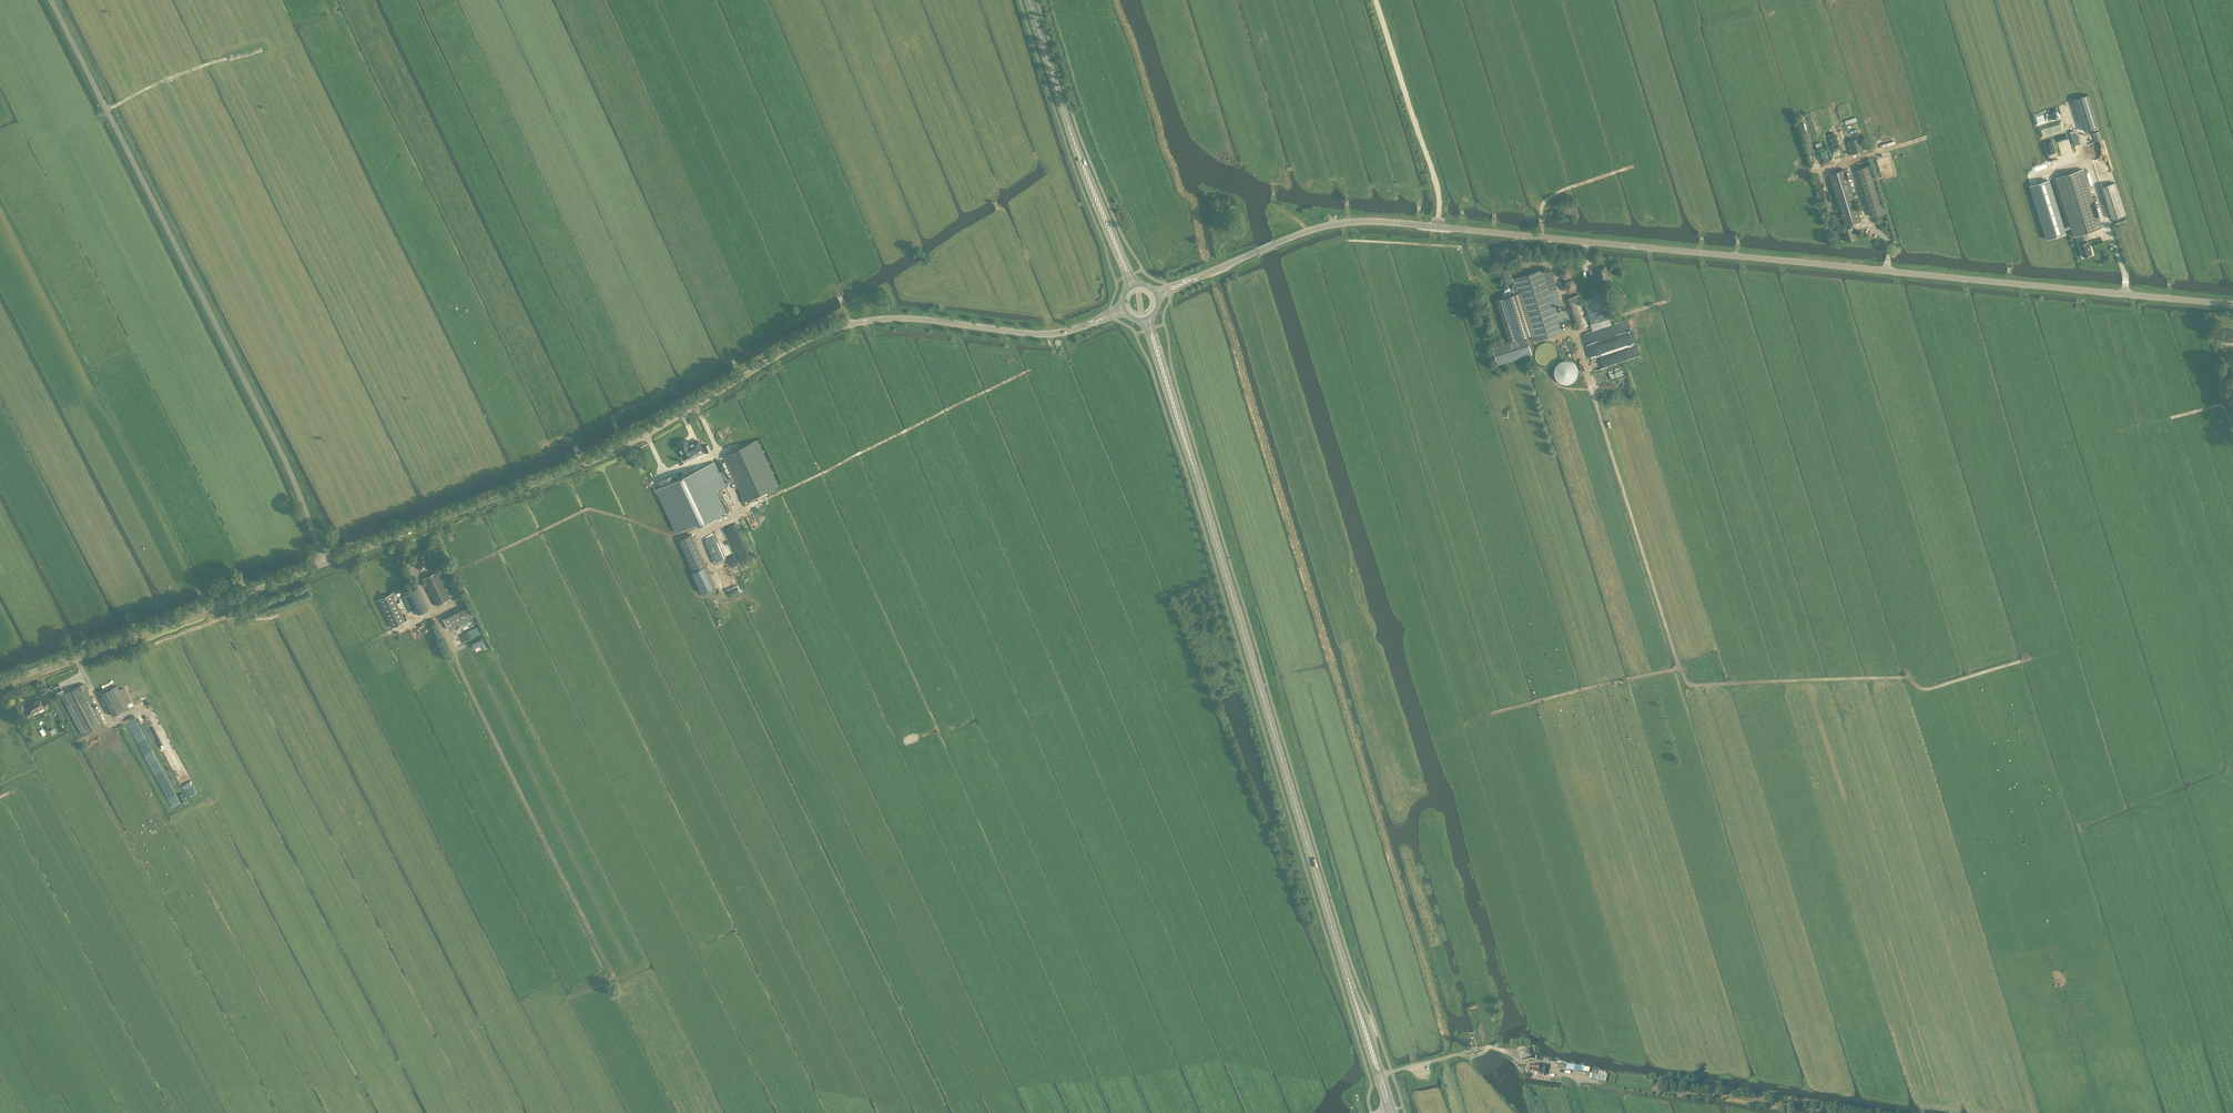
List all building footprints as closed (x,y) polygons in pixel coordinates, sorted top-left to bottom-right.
[(2089,95),(2075,99),(2084,131),(2098,126),(2089,95)] [(1865,149),(1861,137),(1847,141),(1851,154),(1865,149)] [(1873,217),(1885,213),(1870,165),(1858,169),(1873,217)] [(1845,169),(1829,174),(1846,225),(1850,224),(1861,220),(1845,169)] [(2056,177),(2070,221),(2071,225),(2072,227),(2074,236),(2101,228),(2083,169),(2056,177)] [(2047,180),(2030,185),(2047,238),(2065,233),(2064,230),(2072,227),(2071,225),(2063,228),(2048,180),(2047,180)] [(2102,186),(2112,218),(2125,214),(2115,182),(2102,186)] [(1850,224),(1846,225),(1846,228),(1843,229),(1847,241),(1856,238),(1852,226),(1851,227),(1850,224)] [(2078,237),(2080,244),(2079,244),(2083,257),(2092,254),(2088,241),(2085,242),(2083,236),(2078,237)] [(1568,264),(1561,266),(1560,274),(1565,278),(1571,276),(1572,268),(1568,264)] [(1601,280),(1609,277),(1606,266),(1597,269),(1599,275),(1594,276),(1597,283),(1601,282),(1601,280)] [(1510,342),(1527,336),(1532,335),(1533,339),(1563,330),(1549,286),(1555,284),(1551,271),(1546,273),(1545,273),(1543,268),(1514,278),(1515,280),(1519,293),(1497,300),(1510,342)] [(1510,268),(1498,272),(1499,275),(1500,275),(1501,279),(1500,279),(1502,285),(1514,281),(1514,280),(1515,280),(1514,278),(1513,279),(1510,268)] [(1572,278),(1565,280),(1563,287),(1569,292),(1576,290),(1577,283),(1572,278)] [(1602,293),(1584,299),(1593,330),(1612,325),(1602,293)] [(1576,330),(1589,326),(1579,294),(1566,298),(1576,330)] [(2223,341),(2232,342),(2232,330),(2224,329),(2223,341)] [(1498,364),(1532,353),(1527,336),(1510,342),(1493,347),(1498,364)] [(1550,366),(1554,365),(1557,363),(1559,360),(1560,356),(1560,353),(1559,350),(1558,347),(1555,344),(1551,342),(1548,342),(1544,343),(1541,344),(1538,347),(1536,350),(1536,354),(1536,358),(1539,362),(1542,365),(1546,366),(1550,366)] [(1556,379),(1559,382),(1562,383),(1566,384),(1569,383),(1573,381),(1575,379),(1577,376),(1578,372),(1577,368),(1576,365),(1573,362),(1570,361),(1567,360),(1563,360),(1559,361),(1556,364),(1554,368),(1554,371),(1554,375),(1556,379)] [(702,448),(698,440),(692,443),(690,445),(687,439),(678,444),(685,458),(694,454),(693,452),(702,448)] [(773,474),(772,472),(769,465),(768,463),(763,453),(762,451),(761,447),(759,444),(757,439),(741,446),(722,456),(744,502),(779,486),(778,483),(777,481),(773,474)] [(698,526),(726,513),(715,490),(726,485),(715,461),(676,479),(698,526)] [(656,489),(672,523),(674,527),(680,525),(678,521),(686,517),(670,483),(656,489)] [(429,568),(435,565),(433,561),(432,562),(427,553),(417,558),(421,565),(427,562),(428,564),(427,564),(429,568)] [(716,587),(706,566),(692,573),(703,594),(716,587)] [(436,605),(450,598),(437,571),(423,578),(436,605)] [(418,587),(407,592),(418,614),(429,609),(418,587)] [(378,600),(392,627),(405,620),(394,598),(395,597),(393,593),(378,600)] [(484,643),(482,639),(472,644),(474,648),(480,645),(482,649),(486,647),(484,643)] [(82,734),(104,722),(83,683),(61,695),(82,734)] [(113,715),(129,707),(117,685),(101,694),(113,715)] [(33,701),(38,710),(44,707),(44,708),(49,706),(46,701),(42,704),(39,697),(33,701)] [(33,713),(38,710),(33,701),(27,703),(31,710),(27,712),(29,716),(33,714),(33,713)] [(1466,1048),(1474,1046),(1472,1039),(1465,1040),(1466,1048)] [(1522,1060),(1530,1057),(1528,1050),(1519,1053),(1522,1060)] [(1565,1070),(1584,1072),(1590,1073),(1590,1068),(1585,1067),(1585,1066),(1566,1064),(1565,1070)] [(1530,1065),(1529,1073),(1539,1074),(1538,1075),(1544,1076),(1545,1070),(1546,1067),(1530,1065)]
